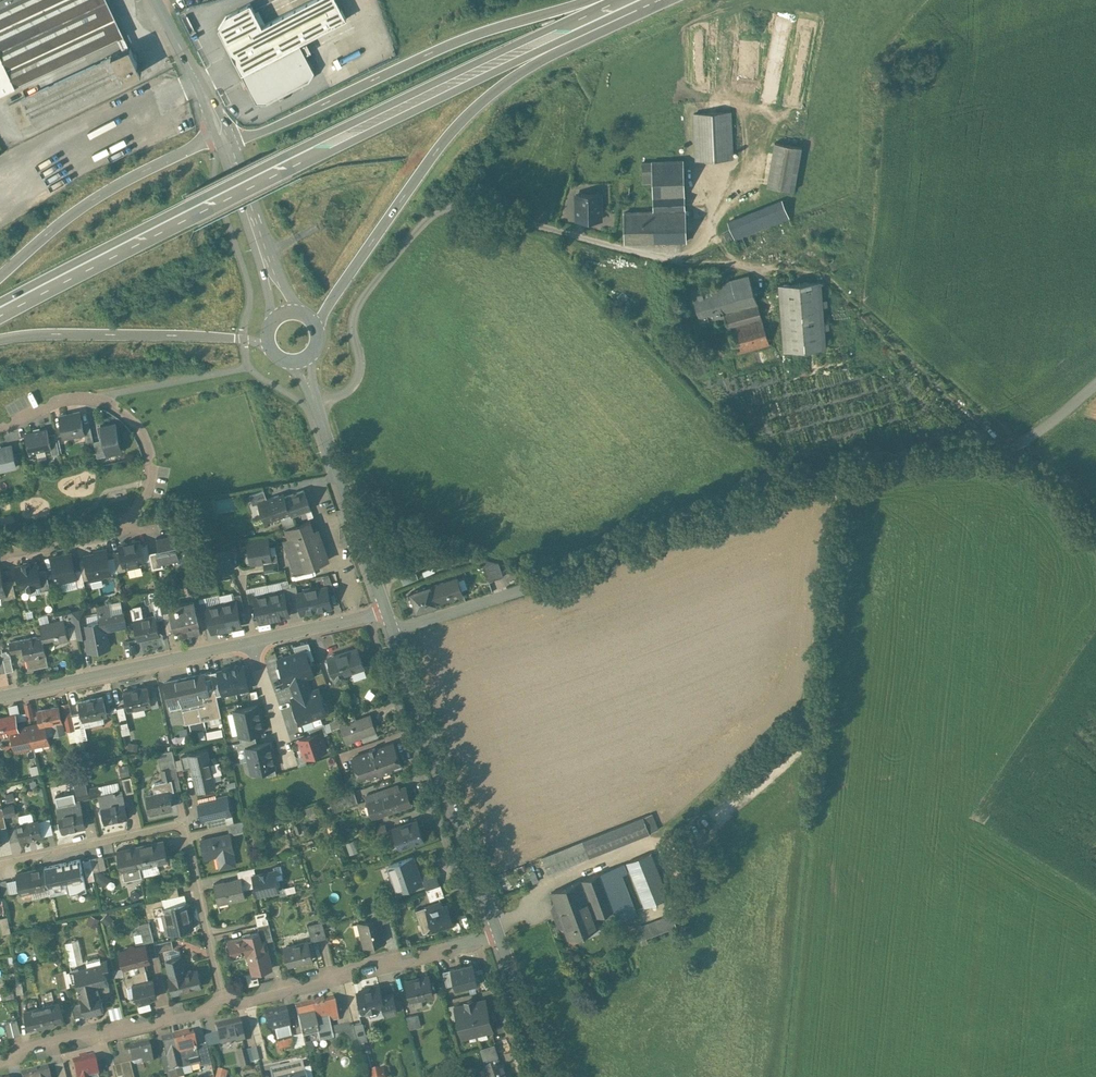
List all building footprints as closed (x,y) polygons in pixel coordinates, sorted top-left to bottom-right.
[(0,1),(0,54),(15,87),(16,87),(125,36),(108,0),(3,0),(0,1)] [(226,15),(218,28),(242,73),(347,18),(337,0),(312,0),(262,26),(250,3),(226,15)] [(298,45),(243,74),(259,105),(267,106),(309,83),(314,74),(298,45)] [(112,56),(21,99),(32,122),(32,123),(123,80),(124,80),(142,72),(130,46),(112,54),(112,56)] [(0,54),(0,85),(4,93),(16,87),(15,87),(0,54)] [(21,99),(10,105),(20,128),(32,122),(21,99)] [(730,111),(694,113),(696,160),(733,158),(730,111)] [(802,147),(775,142),(767,185),(794,190),(802,147)] [(683,160),(642,162),(642,182),(652,182),(653,205),(649,205),(649,211),(650,240),(686,239),(683,160)] [(631,178),(618,178),(618,194),(626,194),(630,192),(631,178)] [(601,219),(600,193),(576,193),(577,219),(601,219)] [(782,200),(772,203),(779,221),(789,217),(782,200)] [(772,203),(728,222),(735,239),(779,221),(772,203)] [(649,211),(625,211),(626,240),(650,240),(649,211)] [(779,221),(735,239),(740,250),(793,228),(789,217),(779,221)] [(748,275),(720,284),(729,311),(723,313),(736,355),(771,344),(748,275)] [(820,281),(779,284),(784,349),(824,347),(823,329),(829,328),(828,322),(823,322),(821,305),(827,304),(826,299),(821,299),(820,281)] [(720,284),(693,292),(701,320),(723,313),(729,311),(720,284)] [(698,363),(690,366),(693,374),(701,370),(698,363)] [(80,411),(60,416),(64,437),(84,432),(80,411)] [(116,421),(100,425),(103,436),(100,436),(100,439),(101,440),(103,440),(107,455),(123,451),(116,421)] [(90,423),(83,425),(86,436),(92,435),(90,423)] [(47,427),(25,432),(30,452),(51,447),(52,447),(50,437),(47,427)] [(56,435),(50,437),(52,447),(51,447),(53,454),(60,452),(56,435)] [(92,435),(86,436),(87,443),(94,441),(92,435)] [(101,440),(94,442),(97,457),(107,455),(103,440),(101,440)] [(0,447),(0,470),(16,466),(12,445),(1,447),(0,447)] [(304,489),(285,496),(286,498),(291,513),(292,515),(306,510),(310,508),(304,489)] [(264,490),(250,495),(253,504),(259,502),(267,499),(264,490)] [(267,499),(259,502),(266,521),(281,516),(291,513),(286,498),(281,500),(279,495),(267,499)] [(218,511),(235,510),(235,500),(217,501),(218,511)] [(292,515),(291,513),(281,516),(285,529),(296,525),(292,515)] [(296,525),(285,529),(289,538),(289,539),(295,537),(306,568),(325,561),(310,520),(296,525)] [(174,533),(156,537),(159,547),(161,547),(161,549),(156,550),(159,563),(163,562),(180,559),(179,555),(185,554),(182,541),(176,542),(174,533)] [(295,537),(289,539),(289,538),(284,540),(295,572),(306,568),(295,537)] [(268,539),(248,542),(251,562),(264,560),(266,559),(268,561),(271,561),(270,554),(268,539)] [(140,540),(120,545),(121,550),(124,565),(125,565),(128,567),(141,564),(143,561),(144,561),(140,540)] [(235,540),(221,542),(222,549),(230,547),(231,555),(238,554),(235,540)] [(222,549),(212,550),(216,571),(234,568),(231,555),(230,547),(222,549)] [(106,548),(95,551),(96,552),(85,555),(86,559),(90,578),(91,579),(102,577),(102,575),(112,573),(106,548)] [(121,550),(114,552),(118,571),(126,569),(125,565),(124,565),(121,550)] [(156,550),(149,552),(153,568),(164,566),(163,562),(159,563),(156,550)] [(71,552),(52,557),(57,581),(76,577),(75,570),(71,552)] [(277,553),(270,554),(271,561),(268,561),(266,559),(264,560),(265,572),(279,569),(277,553)] [(90,578),(86,559),(80,560),(82,568),(84,579),(90,578)] [(501,563),(485,560),(482,561),(488,581),(505,575),(501,563)] [(37,561),(30,563),(30,562),(23,563),(23,564),(16,565),(21,588),(28,587),(28,588),(35,586),(35,585),(39,584),(42,584),(39,571),(37,561)] [(82,568),(75,570),(76,577),(78,587),(85,585),(84,579),(82,568)] [(46,569),(39,571),(42,584),(39,584),(41,590),(50,588),(46,569)] [(335,589),(329,574),(323,575),(326,586),(327,586),(328,590),(335,589)] [(458,577),(432,586),(431,584),(411,591),(417,610),(464,593),(458,577)] [(13,579),(3,581),(6,593),(2,594),(3,598),(16,596),(13,579)] [(296,581),(288,582),(289,583),(292,598),(298,596),(297,593),(298,592),(296,581)] [(289,583),(281,584),(283,590),(286,599),(292,598),(289,583)] [(326,586),(321,587),(319,586),(312,588),(316,610),(331,606),(328,590),(327,586),(326,586)] [(312,588),(304,589),(303,592),(298,592),(297,593),(298,596),(302,613),(316,610),(312,588)] [(254,590),(247,592),(251,607),(257,605),(255,596),(256,596),(254,590)] [(283,590),(269,593),(275,619),(278,618),(278,617),(289,614),(286,599),(283,590)] [(241,593),(234,595),(235,600),(236,600),(238,609),(244,608),(241,593)] [(256,596),(255,596),(257,605),(260,621),(271,618),(271,620),(275,619),(269,593),(256,596)] [(159,594),(152,596),(155,608),(161,607),(159,594)] [(193,599),(177,603),(178,607),(177,607),(178,609),(171,610),(170,605),(169,605),(170,610),(175,631),(176,638),(200,632),(193,599)] [(235,600),(221,603),(227,629),(231,629),(230,627),(241,625),(238,609),(236,600),(235,600)] [(207,601),(200,602),(203,617),(209,616),(207,607),(208,606),(207,601)] [(108,603),(98,605),(100,612),(110,611),(108,603)] [(208,606),(207,607),(209,616),(213,631),(223,629),(224,630),(227,629),(221,603),(208,606)] [(100,612),(100,613),(101,621),(103,630),(106,630),(126,626),(123,608),(110,611),(100,612)] [(83,609),(71,611),(74,624),(77,637),(86,635),(84,624),(86,624),(83,609)] [(170,610),(162,611),(167,633),(175,631),(170,610)] [(71,611),(62,613),(64,619),(65,619),(67,626),(74,624),(71,611)] [(155,615),(143,617),(143,616),(134,618),(138,639),(159,634),(155,615)] [(64,619),(41,624),(43,635),(26,638),(22,639),(24,649),(26,658),(46,654),(44,644),(69,638),(67,626),(65,619),(64,619)] [(86,624),(84,624),(86,635),(89,650),(97,648),(100,650),(105,649),(107,647),(109,646),(106,630),(103,630),(101,621),(86,624)] [(16,641),(9,642),(11,651),(24,649),(22,639),(26,638),(24,630),(14,632),(16,641)] [(294,646),(296,653),(305,650),(310,648),(309,643),(294,646)] [(357,648),(326,659),(329,667),(331,667),(336,680),(346,677),(345,673),(364,666),(357,648)] [(296,653),(278,659),(287,684),(292,682),(297,696),(292,698),(300,723),(327,713),(319,689),(311,692),(306,677),(314,674),(305,650),(296,653)] [(11,657),(3,658),(6,671),(14,670),(11,657)] [(243,665),(231,667),(236,691),(249,688),(243,665)] [(231,667),(211,672),(216,695),(236,691),(231,667)] [(211,672),(184,678),(188,698),(190,705),(204,702),(204,704),(198,706),(201,720),(221,716),(216,695),(211,672)] [(188,698),(184,678),(164,682),(169,703),(188,698)] [(147,686),(124,691),(128,709),(151,704),(147,686)] [(102,696),(79,701),(83,719),(106,714),(102,696)] [(31,703),(25,704),(28,719),(34,718),(31,703)] [(257,705),(234,710),(237,723),(260,718),(257,705)] [(58,706),(38,710),(41,723),(41,725),(46,724),(52,723),(62,720),(58,706)] [(124,706),(117,707),(121,728),(128,727),(124,706)] [(178,712),(165,715),(168,727),(181,724),(180,721),(178,712)] [(71,713),(64,714),(68,729),(74,728),(71,715),(71,713)] [(78,713),(71,715),(74,728),(75,732),(77,740),(83,739),(78,713)] [(0,718),(0,746),(14,743),(15,743),(12,732),(19,730),(18,722),(16,714),(0,718)] [(344,724),(341,725),(341,726),(347,741),(375,731),(370,715),(344,724)] [(332,720),(330,721),(333,729),(341,726),(341,725),(344,724),(342,717),(332,720)] [(263,730),(260,718),(237,723),(239,735),(255,732),(263,730)] [(62,720),(52,723),(54,732),(55,734),(64,732),(62,720)] [(29,725),(21,727),(22,722),(22,721),(18,722),(19,730),(12,732),(15,743),(14,743),(17,754),(27,752),(26,748),(34,746),(29,725)] [(41,723),(29,725),(34,746),(43,744),(44,748),(51,747),(46,724),(41,725),(41,723)] [(320,732),(321,735),(328,733),(324,723),(309,729),(311,735),(320,732)] [(209,738),(225,734),(223,727),(207,730),(209,738)] [(255,732),(239,735),(241,742),(256,738),(255,732)] [(311,735),(299,739),(305,757),(326,750),(321,735),(320,732),(311,735)] [(256,738),(241,742),(237,743),(238,749),(246,748),(246,747),(257,745),(256,738)] [(257,745),(246,747),(246,748),(249,760),(272,755),(269,742),(257,745)] [(376,749),(376,747),(369,749),(370,751),(353,757),(360,776),(370,773),(371,777),(392,770),(390,766),(400,762),(394,743),(376,749)] [(207,750),(189,754),(192,766),(198,790),(215,786),(212,774),(210,765),(207,750)] [(173,751),(158,755),(164,781),(172,779),(174,790),(181,789),(177,769),(175,761),(173,751)] [(189,754),(181,756),(182,759),(184,768),(192,766),(189,754)] [(275,767),(272,755),(249,760),(251,772),(266,769),(275,767)] [(182,759),(175,761),(177,769),(184,768),(182,759)] [(220,762),(210,765),(212,774),(222,772),(220,762)] [(276,774),(275,767),(266,769),(268,776),(276,774)] [(134,791),(131,777),(122,779),(125,793),(134,791)] [(172,779),(164,781),(154,783),(153,785),(155,794),(168,791),(169,792),(174,791),(174,790),(172,779)] [(398,785),(366,796),(374,818),(413,804),(407,786),(400,789),(398,785)] [(99,786),(88,788),(90,797),(100,795),(101,794),(99,786)] [(88,788),(76,791),(78,800),(90,797),(88,788)] [(101,794),(100,795),(106,821),(127,816),(121,790),(101,794)] [(355,790),(331,798),(335,811),(360,802),(355,790)] [(155,794),(147,796),(151,811),(172,806),(169,792),(168,791),(155,794)] [(75,800),(58,804),(63,830),(84,825),(79,802),(75,800)] [(232,801),(199,808),(202,820),(235,813),(232,801)] [(14,805),(3,807),(4,816),(16,813),(14,805)] [(651,813),(643,816),(650,832),(658,829),(651,813)] [(226,815),(207,819),(209,827),(228,823),(226,815)] [(643,816),(583,840),(589,856),(650,832),(643,816)] [(417,819),(393,828),(399,843),(407,841),(408,844),(424,838),(417,819)] [(38,820),(17,824),(21,840),(42,835),(38,820)] [(244,820),(228,823),(229,831),(246,828),(244,820)] [(386,824),(374,828),(376,835),(388,831),(386,824)] [(246,828),(229,831),(230,833),(201,839),(205,857),(222,854),(225,866),(236,864),(233,851),(234,851),(230,834),(247,831),(246,828)] [(356,839),(347,842),(351,853),(359,851),(356,839)] [(583,840),(542,856),(549,873),(589,856),(583,840)] [(153,843),(136,847),(140,866),(143,866),(144,873),(159,869),(153,843)] [(136,847),(118,851),(124,877),(139,874),(137,867),(140,866),(136,847)] [(651,852),(627,862),(645,906),(669,896),(651,852)] [(103,856),(91,859),(94,871),(106,868),(103,856)] [(413,856),(388,865),(394,881),(398,880),(401,887),(408,884),(409,887),(422,882),(413,856)] [(91,859),(83,861),(86,874),(94,873),(91,859)] [(74,861),(45,867),(49,886),(51,886),(53,893),(68,889),(66,882),(78,880),(74,861)] [(625,865),(602,873),(616,909),(615,909),(620,921),(637,914),(622,875),(628,873),(625,865)] [(255,866),(240,869),(241,877),(244,889),(256,886),(253,874),(256,873),(255,867),(255,866)] [(45,867),(17,873),(21,892),(31,890),(33,897),(47,894),(46,887),(49,886),(45,867)] [(256,873),(253,874),(256,886),(257,895),(279,890),(278,885),(280,885),(279,878),(277,879),(275,869),(256,873)] [(107,885),(111,877),(99,870),(94,879),(107,885)] [(435,871),(423,876),(427,888),(440,884),(435,871)] [(602,873),(582,881),(591,905),(595,917),(596,917),(615,909),(616,909),(602,873)] [(241,877),(214,883),(219,903),(246,897),(244,889),(241,877)] [(6,881),(0,882),(0,883),(3,894),(9,893),(6,881)] [(582,881),(551,892),(560,916),(591,905),(582,881)] [(163,882),(149,885),(151,894),(165,891),(164,888),(163,882)] [(177,885),(164,888),(165,891),(166,897),(179,895),(177,885)] [(442,887),(428,892),(431,900),(445,895),(442,887)] [(69,896),(57,899),(59,906),(70,904),(69,896)] [(159,900),(145,903),(148,917),(161,914),(165,913),(164,908),(161,908),(159,900)] [(440,901),(416,909),(421,923),(431,920),(433,927),(426,929),(427,931),(454,922),(447,903),(442,905),(440,901)] [(187,902),(164,908),(165,913),(161,914),(166,934),(194,928),(187,902)] [(388,905),(380,908),(383,922),(392,920),(388,905)] [(591,905),(560,916),(569,939),(590,931),(591,934),(601,930),(596,917),(595,917),(591,905)] [(380,908),(373,910),(370,920),(380,917),(381,923),(383,922),(380,908)] [(89,921),(98,923),(100,918),(91,915),(89,921)] [(0,918),(0,922),(3,934),(11,932),(8,916),(0,918)] [(370,920),(359,922),(364,946),(386,940),(381,923),(380,917),(370,920)] [(656,920),(649,923),(651,928),(644,931),(646,937),(661,932),(656,920)] [(149,921),(139,923),(144,943),(154,940),(149,921)] [(322,921),(308,924),(312,940),(326,937),(324,927),(322,921)] [(269,922),(258,925),(259,931),(262,940),(266,939),(266,941),(273,939),(269,922)] [(259,931),(243,935),(243,936),(228,940),(229,943),(228,943),(227,945),(226,946),(227,947),(228,949),(229,949),(230,949),(231,952),(239,950),(242,947),(245,945),(247,954),(251,953),(249,944),(262,940),(259,931)] [(172,939),(154,943),(156,951),(173,948),(172,939)] [(262,940),(249,944),(251,953),(247,954),(252,973),(272,967),(266,941),(266,939),(262,940)] [(79,940),(66,943),(70,965),(83,963),(79,940)] [(309,941),(284,947),(289,965),(313,959),(309,941)] [(136,947),(132,945),(128,946),(126,950),(121,951),(125,967),(144,962),(149,961),(145,945),(136,947)] [(181,956),(166,960),(171,978),(169,979),(173,992),(182,989),(183,991),(201,986),(197,970),(191,971),(191,970),(185,971),(184,967),(185,964),(184,960),(181,958),(181,956)] [(100,957),(88,960),(87,963),(88,967),(101,964),(100,957)] [(88,967),(86,968),(92,993),(99,991),(99,992),(110,990),(106,973),(110,972),(107,960),(102,961),(102,964),(101,964),(88,967)] [(125,967),(123,968),(127,987),(134,986),(138,1002),(157,997),(155,991),(158,991),(157,985),(154,986),(152,979),(149,980),(144,962),(125,967)] [(474,963),(444,970),(447,985),(454,983),(455,990),(478,985),(474,963)] [(86,968),(70,972),(72,982),(76,981),(82,1003),(85,1015),(104,1010),(99,992),(99,991),(92,993),(86,968)] [(63,970),(55,972),(59,989),(67,987),(63,970)] [(429,975),(405,980),(410,1000),(434,994),(429,975)] [(380,987),(357,992),(362,1011),(384,1006),(385,1005),(382,995),(380,987)] [(393,993),(382,995),(385,1005),(384,1006),(386,1014),(398,1011),(393,993)] [(329,998),(311,1003),(311,1002),(309,1002),(310,1003),(297,1006),(297,1005),(296,1005),(304,1039),(318,1035),(319,1041),(334,1037),(330,1021),(340,1019),(334,996),(329,997),(329,998)] [(467,1004),(455,1007),(458,1018),(463,1037),(493,1030),(485,1000),(474,1002),(473,999),(466,1001),(467,1004)] [(60,1002),(42,1006),(46,1024),(64,1020),(60,1002)] [(82,1003),(71,1006),(74,1018),(85,1015),(82,1003)] [(121,1005),(110,1007),(111,1018),(123,1016),(121,1005)] [(42,1006),(25,1010),(29,1028),(46,1024),(42,1006)] [(455,1008),(449,1009),(452,1020),(458,1018),(455,1008)] [(285,1009),(266,1014),(270,1033),(276,1031),(289,1028),(290,1028),(285,1009)] [(418,1014),(406,1017),(409,1029),(421,1026),(418,1014)] [(17,1019),(4,1022),(8,1037),(21,1034),(17,1019)] [(364,1020),(354,1023),(357,1035),(359,1041),(368,1039),(364,1020)] [(239,1021),(217,1027),(221,1045),(237,1041),(237,1043),(244,1041),(239,1021)] [(354,1023),(334,1028),(337,1040),(357,1035),(354,1023)] [(289,1028),(276,1031),(279,1041),(292,1038),(289,1028)] [(192,1033),(173,1037),(177,1055),(180,1054),(183,1069),(199,1065),(200,1064),(196,1049),(192,1033)] [(173,1037),(163,1040),(167,1059),(169,1058),(172,1073),(170,1074),(171,1076),(182,1076),(185,1076),(183,1069),(180,1054),(177,1055),(173,1037)] [(279,1041),(278,1042),(280,1050),(282,1050),(283,1055),(295,1051),(292,1038),(279,1041)] [(149,1044),(129,1049),(133,1063),(142,1061),(143,1064),(153,1062),(149,1044)] [(494,1044),(482,1048),(485,1059),(497,1054),(494,1044)] [(207,1046),(196,1049),(200,1064),(199,1065),(199,1067),(211,1064),(207,1046)] [(257,1049),(250,1050),(253,1063),(260,1062),(257,1049)] [(245,1052),(237,1054),(242,1071),(250,1069),(245,1052)] [(497,1054),(485,1059),(487,1065),(500,1062),(497,1054)] [(74,1062),(78,1076),(94,1076),(99,1076),(94,1057),(74,1062)] [(167,1059),(161,1060),(165,1075),(170,1074),(172,1073),(169,1058),(167,1059)] [(483,1066),(485,1073),(483,1073),(484,1076),(505,1076),(500,1062),(487,1065),(483,1066)] [(303,1063),(270,1071),(272,1076),(307,1076),(303,1063)] [(121,1066),(124,1076),(133,1076),(130,1064),(121,1066)] [(55,1068),(58,1076),(67,1076),(64,1066),(55,1068)] [(121,1066),(115,1068),(118,1076),(123,1076),(124,1076),(121,1066)] [(22,1075),(23,1076),(50,1076),(48,1068),(22,1075)]
